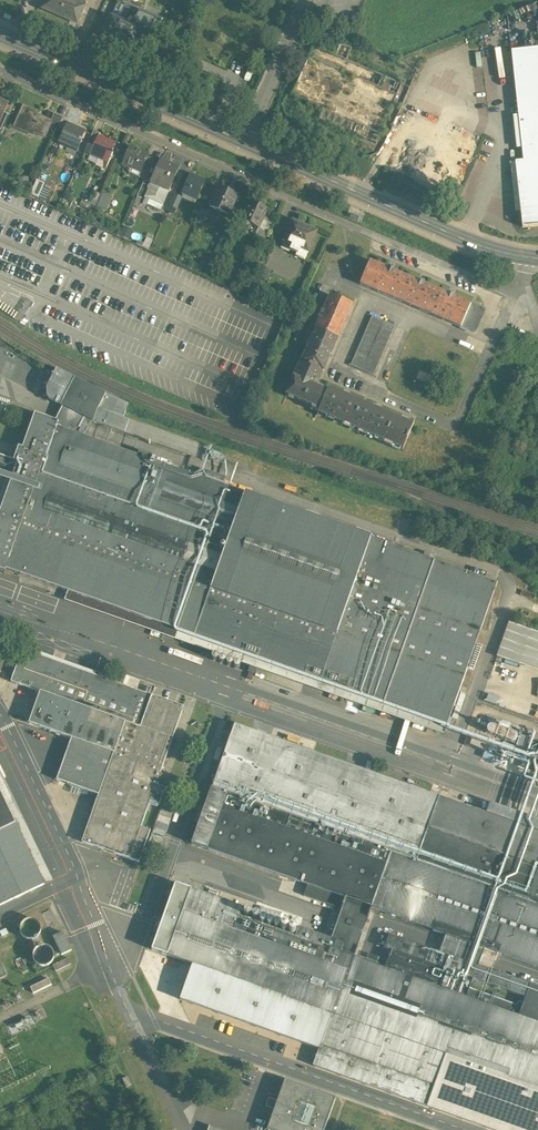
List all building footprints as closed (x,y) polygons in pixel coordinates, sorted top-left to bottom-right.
[(69,0),(46,0),(42,9),(76,24),(84,6),(69,0)] [(139,10),(118,1),(110,18),(132,27),(139,10)] [(132,27),(110,18),(103,36),(135,50),(138,42),(143,44),(148,35),(154,37),(161,20),(150,15),(150,14),(148,13),(147,14),(139,10),(132,27)] [(511,51),(523,161),(515,162),(522,228),(537,226),(537,48),(511,51)] [(36,112),(23,106),(14,127),(22,131),(23,129),(44,137),(48,129),(49,129),(50,126),(52,122),(51,122),(40,117),(39,119),(34,117),(36,112)] [(63,118),(54,114),(51,122),(52,122),(50,126),(58,130),(63,119),(63,118)] [(54,139),(59,141),(66,125),(68,121),(63,119),(58,130),(54,139)] [(84,132),(66,125),(59,141),(58,142),(67,146),(65,152),(73,156),(76,150),(77,150),(81,140),(84,132)] [(93,131),(88,144),(94,147),(99,134),(93,131)] [(94,147),(90,155),(99,159),(100,158),(109,162),(113,154),(112,153),(115,145),(115,144),(114,146),(98,139),(100,134),(99,134),(94,147)] [(84,153),(90,155),(94,147),(88,144),(84,153)] [(148,156),(130,148),(122,165),(131,169),(133,166),(142,170),(148,156)] [(148,156),(142,170),(148,172),(154,159),(148,156)] [(106,169),(109,162),(100,158),(99,159),(96,165),(106,169)] [(149,187),(145,197),(162,204),(179,166),(162,158),(149,187)] [(205,181),(190,175),(182,194),(196,200),(205,181)] [(19,189),(29,188),(29,176),(18,177),(19,189)] [(37,179),(31,193),(38,197),(44,183),(37,179)] [(142,203),(145,197),(149,187),(143,184),(137,196),(138,197),(137,201),(142,203)] [(237,196),(219,188),(210,207),(228,216),(237,196)] [(80,204),(94,211),(96,207),(101,196),(102,194),(95,191),(91,200),(89,200),(88,202),(82,199),(80,204)] [(175,194),(168,210),(175,213),(182,197),(175,194)] [(106,198),(101,196),(96,207),(101,209),(106,198)] [(267,209),(250,202),(247,208),(246,207),(239,224),(247,227),(249,224),(258,228),(259,229),(264,216),(267,209)] [(202,209),(197,220),(203,223),(208,211),(202,209)] [(273,220),(264,216),(259,229),(258,228),(255,235),(264,239),(273,220)] [(317,231),(292,220),(283,241),(292,245),(290,250),(297,254),(296,256),(304,260),(317,231)] [(124,226),(120,235),(129,239),(133,229),(124,226)] [(387,269),(370,262),(360,284),(393,299),(398,286),(397,286),(401,275),(393,272),(393,270),(388,268),(387,269)] [(417,282),(401,275),(397,286),(398,286),(393,299),(427,313),(433,301),(434,302),(438,291),(423,285),(423,283),(418,281),(417,282)] [(453,296),(448,294),(447,295),(438,291),(434,302),(433,301),(427,313),(460,328),(470,305),(453,297),(453,296)] [(352,305),(330,295),(322,313),(321,312),(318,318),(320,318),(315,328),(338,338),(352,305)] [(481,309),(470,304),(470,305),(460,328),(471,332),(472,331),(474,330),(476,331),(483,313),(482,313),(481,310),(481,309)] [(372,314),(358,347),(381,357),(395,324),(372,314)] [(338,338),(315,328),(301,362),(322,371),(323,372),(338,338)] [(358,347),(350,364),(373,374),(381,357),(358,347)] [(301,362),(300,362),(286,395),(319,409),(327,392),(315,387),(322,371),(301,362)] [(91,420),(92,421),(124,432),(129,420),(123,418),(128,405),(99,391),(56,370),(51,379),(69,388),(61,405),(62,405),(86,418),(91,420)] [(69,388),(51,379),(47,387),(47,395),(48,398),(61,405),(69,388)] [(361,403),(328,388),(327,392),(319,409),(318,412),(351,427),(361,403)] [(393,416),(361,403),(351,427),(382,441),(393,416)] [(57,422),(55,427),(77,434),(86,418),(62,405),(55,421),(57,422)] [(5,569),(55,427),(57,422),(55,421),(35,414),(23,449),(19,448),(14,460),(18,461),(13,477),(0,513),(0,569),(5,571),(5,569)] [(393,416),(382,441),(402,449),(413,425),(393,416)] [(91,420),(86,418),(77,434),(82,436),(91,420)] [(160,431),(129,420),(124,432),(156,444),(160,431)] [(194,636),(244,494),(82,436),(77,434),(55,427),(5,569),(194,636)] [(223,453),(160,431),(156,444),(219,466),(223,453)] [(0,455),(0,473),(13,477),(18,461),(14,460),(0,455)] [(0,473),(0,513),(13,477),(0,473)] [(370,539),(244,494),(194,636),(320,681),(370,539)] [(391,546),(370,539),(320,681),(447,725),(497,583),(396,548),(391,546)] [(510,622),(497,658),(537,672),(537,632),(510,622)] [(184,707),(22,650),(11,682),(40,692),(29,724),(71,739),(57,780),(99,795),(82,842),(139,863),(150,831),(141,827),(150,802),(159,805),(165,789),(156,785),(184,707)] [(200,711),(196,722),(205,726),(209,714),(200,711)] [(235,725),(212,788),(227,793),(208,850),(346,899),(371,907),(446,934),(484,948),(537,967),(537,833),(235,725)] [(211,788),(191,844),(208,850),(227,793),(212,788),(211,788)] [(45,885),(0,791),(0,906),(45,885)] [(159,821),(165,823),(164,831),(168,831),(172,811),(162,809),(159,821)] [(168,956),(188,899),(192,889),(177,884),(153,950),(168,956)] [(339,953),(295,937),(188,899),(168,956),(332,1014),(353,958),(339,953)] [(353,958),(371,907),(346,899),(331,940),(343,943),(339,953),(353,958)] [(295,937),(339,953),(343,943),(331,940),(298,928),(295,937)] [(63,933),(53,938),(62,955),(71,951),(63,933)] [(484,948),(446,934),(439,953),(477,967),(484,948)] [(439,953),(389,935),(385,948),(445,969),(473,979),(486,984),(490,971),(477,967),(439,953)] [(53,938),(48,940),(55,956),(60,954),(53,938)] [(69,958),(53,966),(56,972),(71,964),(69,958)] [(445,969),(439,988),(353,958),(332,1014),(333,1015),(322,1046),(434,1085),(445,1054),(537,1088),(537,1024),(466,998),(469,990),(473,979),(445,969)] [(530,985),(490,971),(486,984),(525,998),(521,1008),(469,990),(466,998),(537,1024),(537,988),(530,985)] [(43,982),(33,988),(35,993),(46,988),(43,982)] [(285,1080),(267,1129),(324,1129),(336,1098),(285,1080)] [(277,1101),(268,1098),(265,1106),(274,1109),(277,1101)]
